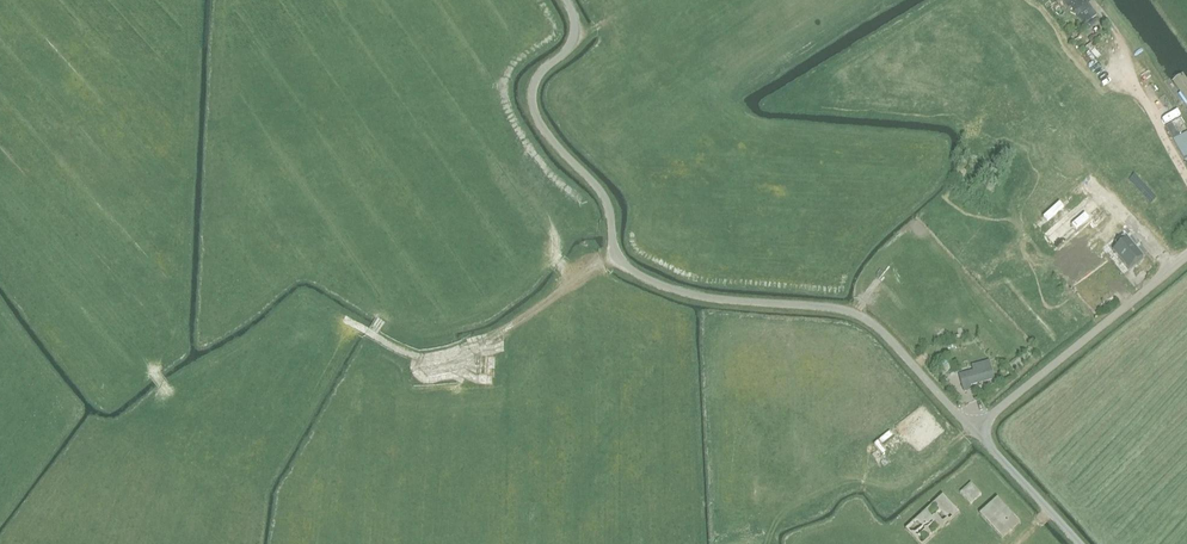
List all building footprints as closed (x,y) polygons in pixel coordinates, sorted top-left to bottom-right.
[(1064,3),(1068,9),(1071,7),(1074,11),(1084,25),(1093,19),(1092,18),(1095,16),(1089,8),(1090,8),(1087,3),(1091,0),(1061,0),(1064,3)] [(1183,74),(1167,84),(1186,113),(1186,80),(1183,74)] [(1165,128),(1171,141),(1181,136),(1175,123),(1165,128)] [(1113,250),(1129,270),(1143,257),(1127,238),(1127,239),(1124,235),(1115,243),(1118,246),(1113,250)] [(950,358),(937,364),(939,368),(943,379),(957,373),(956,370),(960,369),(956,361),(952,363),(950,358)] [(970,386),(994,379),(989,361),(972,366),(973,371),(959,375),(963,390),(970,388),(970,386)] [(979,497),(968,485),(958,494),(968,506),(979,497)] [(942,502),(910,529),(922,543),(925,543),(956,519),(942,502)] [(1019,529),(998,506),(984,519),(1005,542),(1019,529)]
